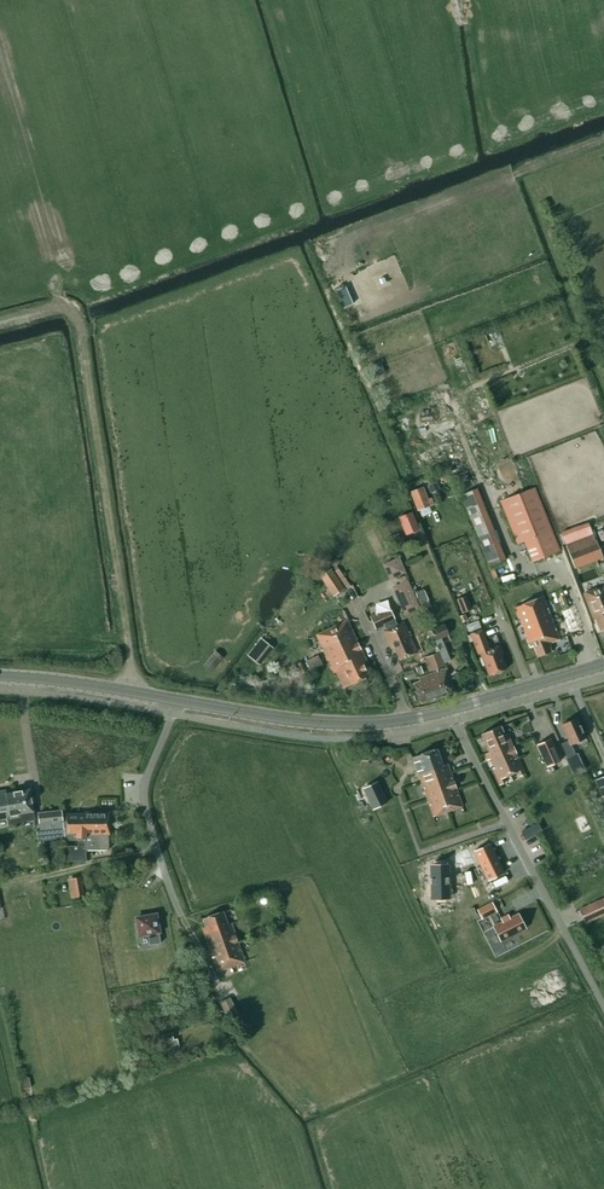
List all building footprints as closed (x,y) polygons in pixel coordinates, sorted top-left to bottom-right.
[(436,482),(429,485),(431,490),(438,487),(436,482)] [(420,509),(435,503),(432,497),(429,499),(424,486),(413,491),(420,509)] [(504,560),(476,489),(461,495),(489,565),(504,560)] [(532,561),(559,550),(535,489),(501,502),(517,543),(524,540),(532,561)] [(411,513),(400,517),(406,534),(418,529),(411,513)] [(599,541),(603,540),(603,531),(602,522),(595,523),(599,541)] [(393,542),(400,540),(398,534),(391,536),(393,542)] [(593,535),(566,545),(568,550),(574,569),(603,558),(596,540),(595,540),(593,535)] [(399,559),(387,565),(391,576),(404,570),(399,559)] [(329,570),(325,563),(317,568),(322,575),(320,576),(334,596),(345,589),(331,569),(329,570)] [(426,576),(415,581),(423,602),(435,597),(426,576)] [(584,593),(594,621),(596,620),(600,631),(603,630),(603,586),(584,593)] [(465,593),(456,596),(461,610),(470,606),(465,593)] [(548,643),(559,639),(542,597),(514,607),(530,647),(533,646),(538,656),(537,657),(538,657),(551,652),(548,643)] [(397,625),(390,608),(370,616),(376,629),(384,625),(386,630),(383,631),(391,649),(394,647),(399,660),(417,652),(410,636),(411,635),(409,632),(408,632),(404,622),(397,625)] [(571,616),(569,609),(563,611),(565,618),(571,616)] [(364,662),(366,661),(353,632),(352,632),(351,630),(352,629),(347,620),(317,634),(320,641),(322,640),(324,645),(322,646),(327,655),(326,655),(327,659),(328,659),(331,665),(331,666),(334,673),(336,672),(344,688),(370,675),(364,662)] [(480,627),(478,620),(465,625),(468,632),(480,627)] [(448,635),(443,625),(431,630),(435,640),(434,640),(445,663),(451,661),(440,638),(448,635)] [(481,629),(470,634),(478,654),(480,653),(489,676),(506,669),(501,654),(503,653),(500,645),(489,649),(481,629)] [(263,640),(250,656),(259,664),(272,648),(263,640)] [(445,666),(439,652),(426,657),(429,665),(426,666),(429,672),(445,666)] [(318,656),(306,661),(311,672),(323,666),(318,656)] [(302,662),(297,665),(302,674),(307,671),(302,662)] [(434,699),(454,691),(446,668),(419,678),(420,681),(414,684),(421,703),(434,698),(434,699)] [(561,744),(567,757),(575,753),(571,744),(585,738),(576,718),(562,725),(569,740),(561,744)] [(500,726),(481,734),(489,752),(484,754),(485,757),(487,760),(490,759),(494,767),(493,768),(500,784),(502,783),(505,782),(503,778),(518,771),(520,776),(523,774),(525,773),(508,733),(504,735),(500,726)] [(561,760),(552,739),(550,740),(537,746),(547,767),(561,760)] [(437,750),(418,757),(413,759),(415,765),(421,781),(422,783),(422,785),(427,798),(428,800),(428,802),(429,804),(434,817),(447,812),(448,811),(449,811),(462,806),(458,794),(457,791),(452,777),(451,774),(450,771),(447,764),(443,765),(437,750)] [(566,758),(574,775),(585,770),(577,753),(566,758)] [(594,780),(601,797),(603,796),(603,775),(594,780)] [(366,793),(376,813),(388,807),(378,786),(366,793)] [(0,791),(0,820),(7,818),(8,824),(35,819),(33,811),(29,789),(6,793),(6,790),(0,791)] [(63,838),(64,822),(62,822),(61,811),(38,813),(40,831),(36,831),(37,841),(63,838)] [(64,822),(63,838),(64,838),(64,841),(78,840),(78,846),(64,846),(65,862),(86,862),(86,850),(108,850),(108,835),(110,835),(110,812),(85,812),(85,814),(66,814),(67,822),(64,822)] [(537,823),(533,825),(537,833),(541,831),(537,823)] [(505,875),(491,845),(475,853),(489,882),(505,875)] [(467,849),(450,857),(456,870),(474,862),(467,849)] [(448,865),(431,865),(431,897),(449,897),(448,865)] [(79,898),(76,879),(68,880),(71,899),(79,898)] [(603,916),(603,900),(580,911),(586,924),(603,916)] [(492,902),(477,910),(482,919),(497,912),(492,902)] [(203,919),(206,926),(202,927),(218,971),(246,962),(241,948),(232,922),(228,924),(223,911),(203,919)] [(501,941),(526,929),(518,914),(509,918),(508,915),(501,918),(502,922),(493,926),(501,941)] [(159,932),(156,915),(137,918),(140,935),(148,934),(150,945),(161,943),(159,932)] [(238,1014),(229,997),(219,1002),(228,1019),(238,1014)] [(172,1039),(171,1032),(161,1034),(164,1046),(166,1046),(167,1049),(178,1047),(176,1038),(172,1039)] [(30,1074),(21,1076),(22,1087),(32,1085),(30,1074)]
